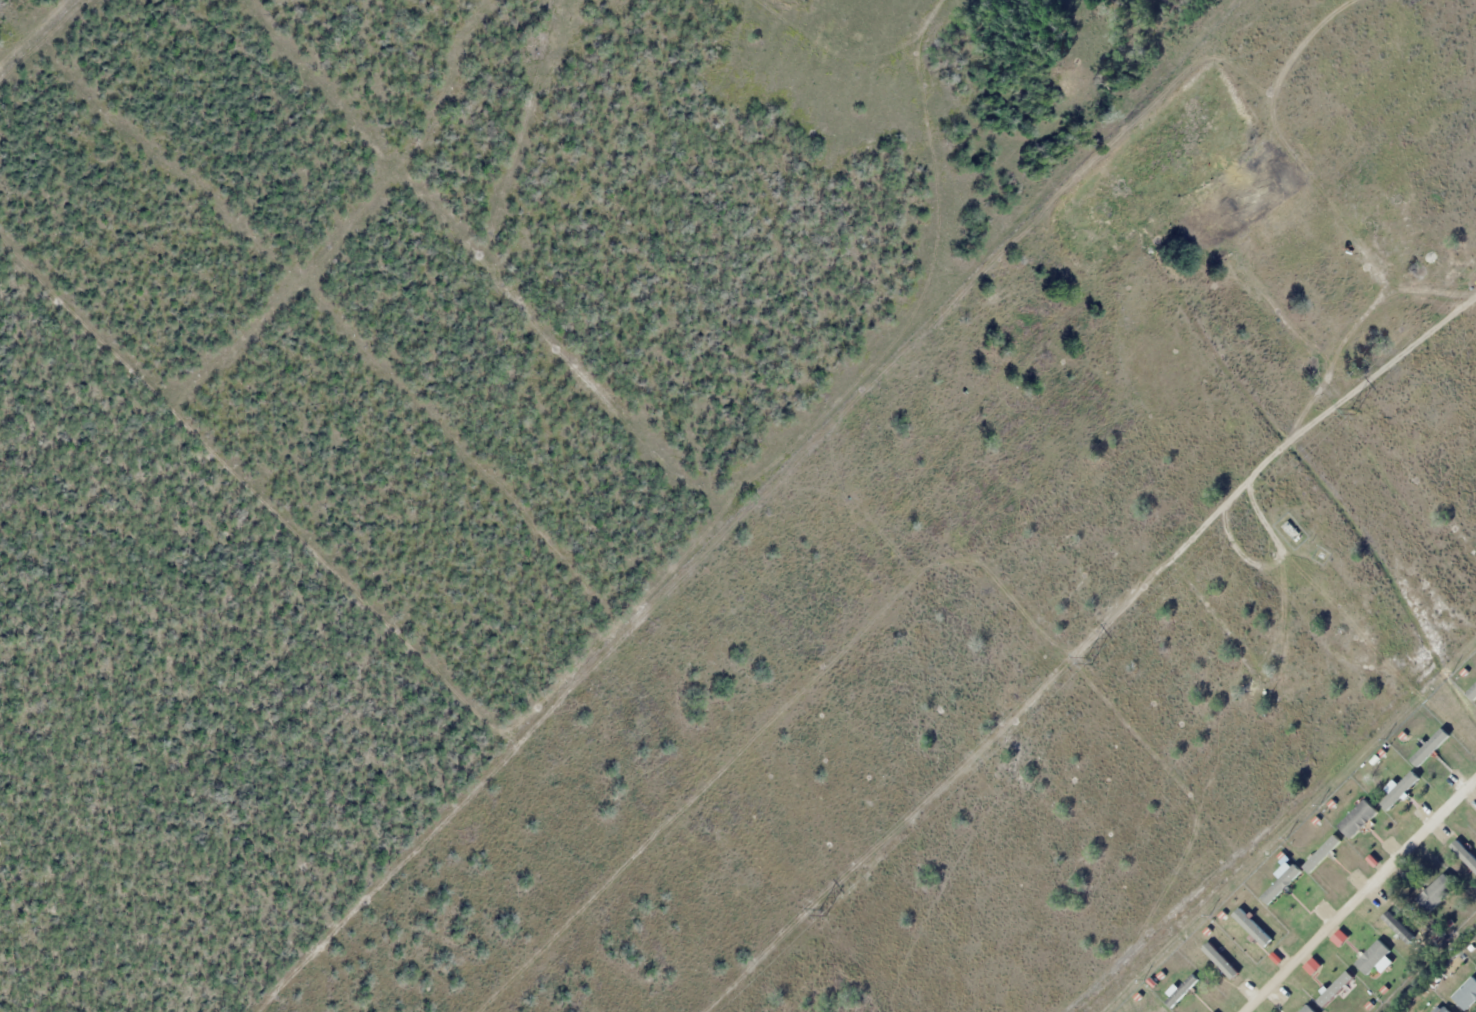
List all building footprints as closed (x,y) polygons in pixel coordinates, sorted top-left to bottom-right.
[(1475,1004),(1475,977),(1475,976),(1453,998),(1467,1011),(1468,1011),(1475,1004)]
